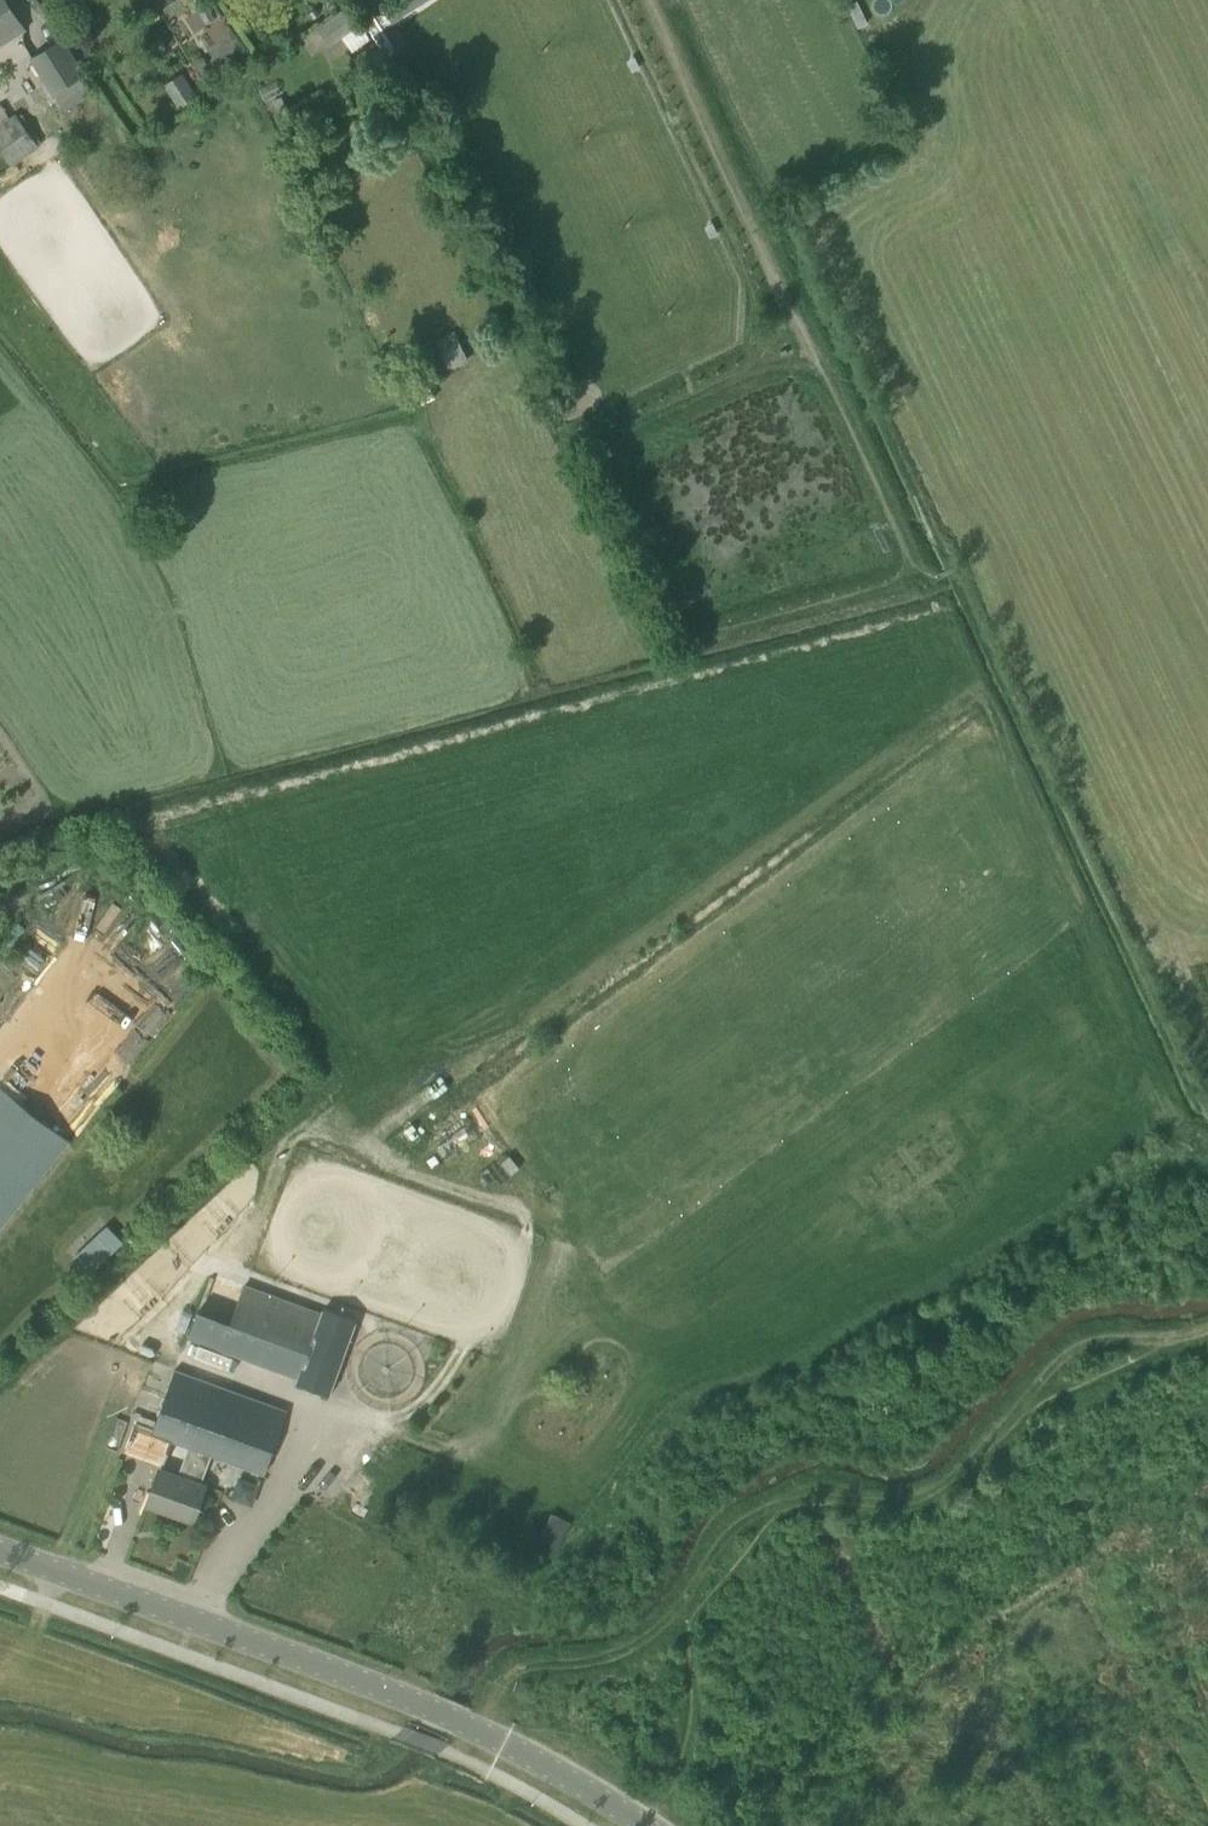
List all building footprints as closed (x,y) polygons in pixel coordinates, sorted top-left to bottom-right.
[(20,24),(5,0),(0,0),(0,37),(20,24)] [(393,22),(432,0),(381,0),(393,22)] [(346,7),(319,27),(331,43),(358,23),(346,7)] [(29,59),(52,94),(84,74),(62,38),(29,59)] [(144,54),(150,63),(163,55),(157,46),(144,54)] [(163,85),(176,106),(200,91),(186,70),(163,85)] [(281,96),(272,100),(280,115),(289,111),(281,96)] [(15,114),(0,124),(0,153),(10,166),(38,146),(15,114)] [(73,1143),(0,1085),(0,1232),(73,1143)] [(96,1237),(72,1260),(87,1275),(111,1252),(96,1237)] [(155,1281),(145,1296),(162,1306),(171,1291),(155,1281)] [(295,1382),(329,1394),(356,1319),(322,1307),(321,1312),(244,1284),(220,1350),(297,1378),(295,1382)] [(146,1503),(170,1512),(171,1509),(192,1517),(191,1520),(192,1520),(205,1486),(200,1484),(211,1454),(264,1473),(287,1409),(173,1368),(153,1425),(137,1419),(125,1451),(161,1465),(171,1439),(188,1446),(177,1476),(158,1469),(146,1503)]
